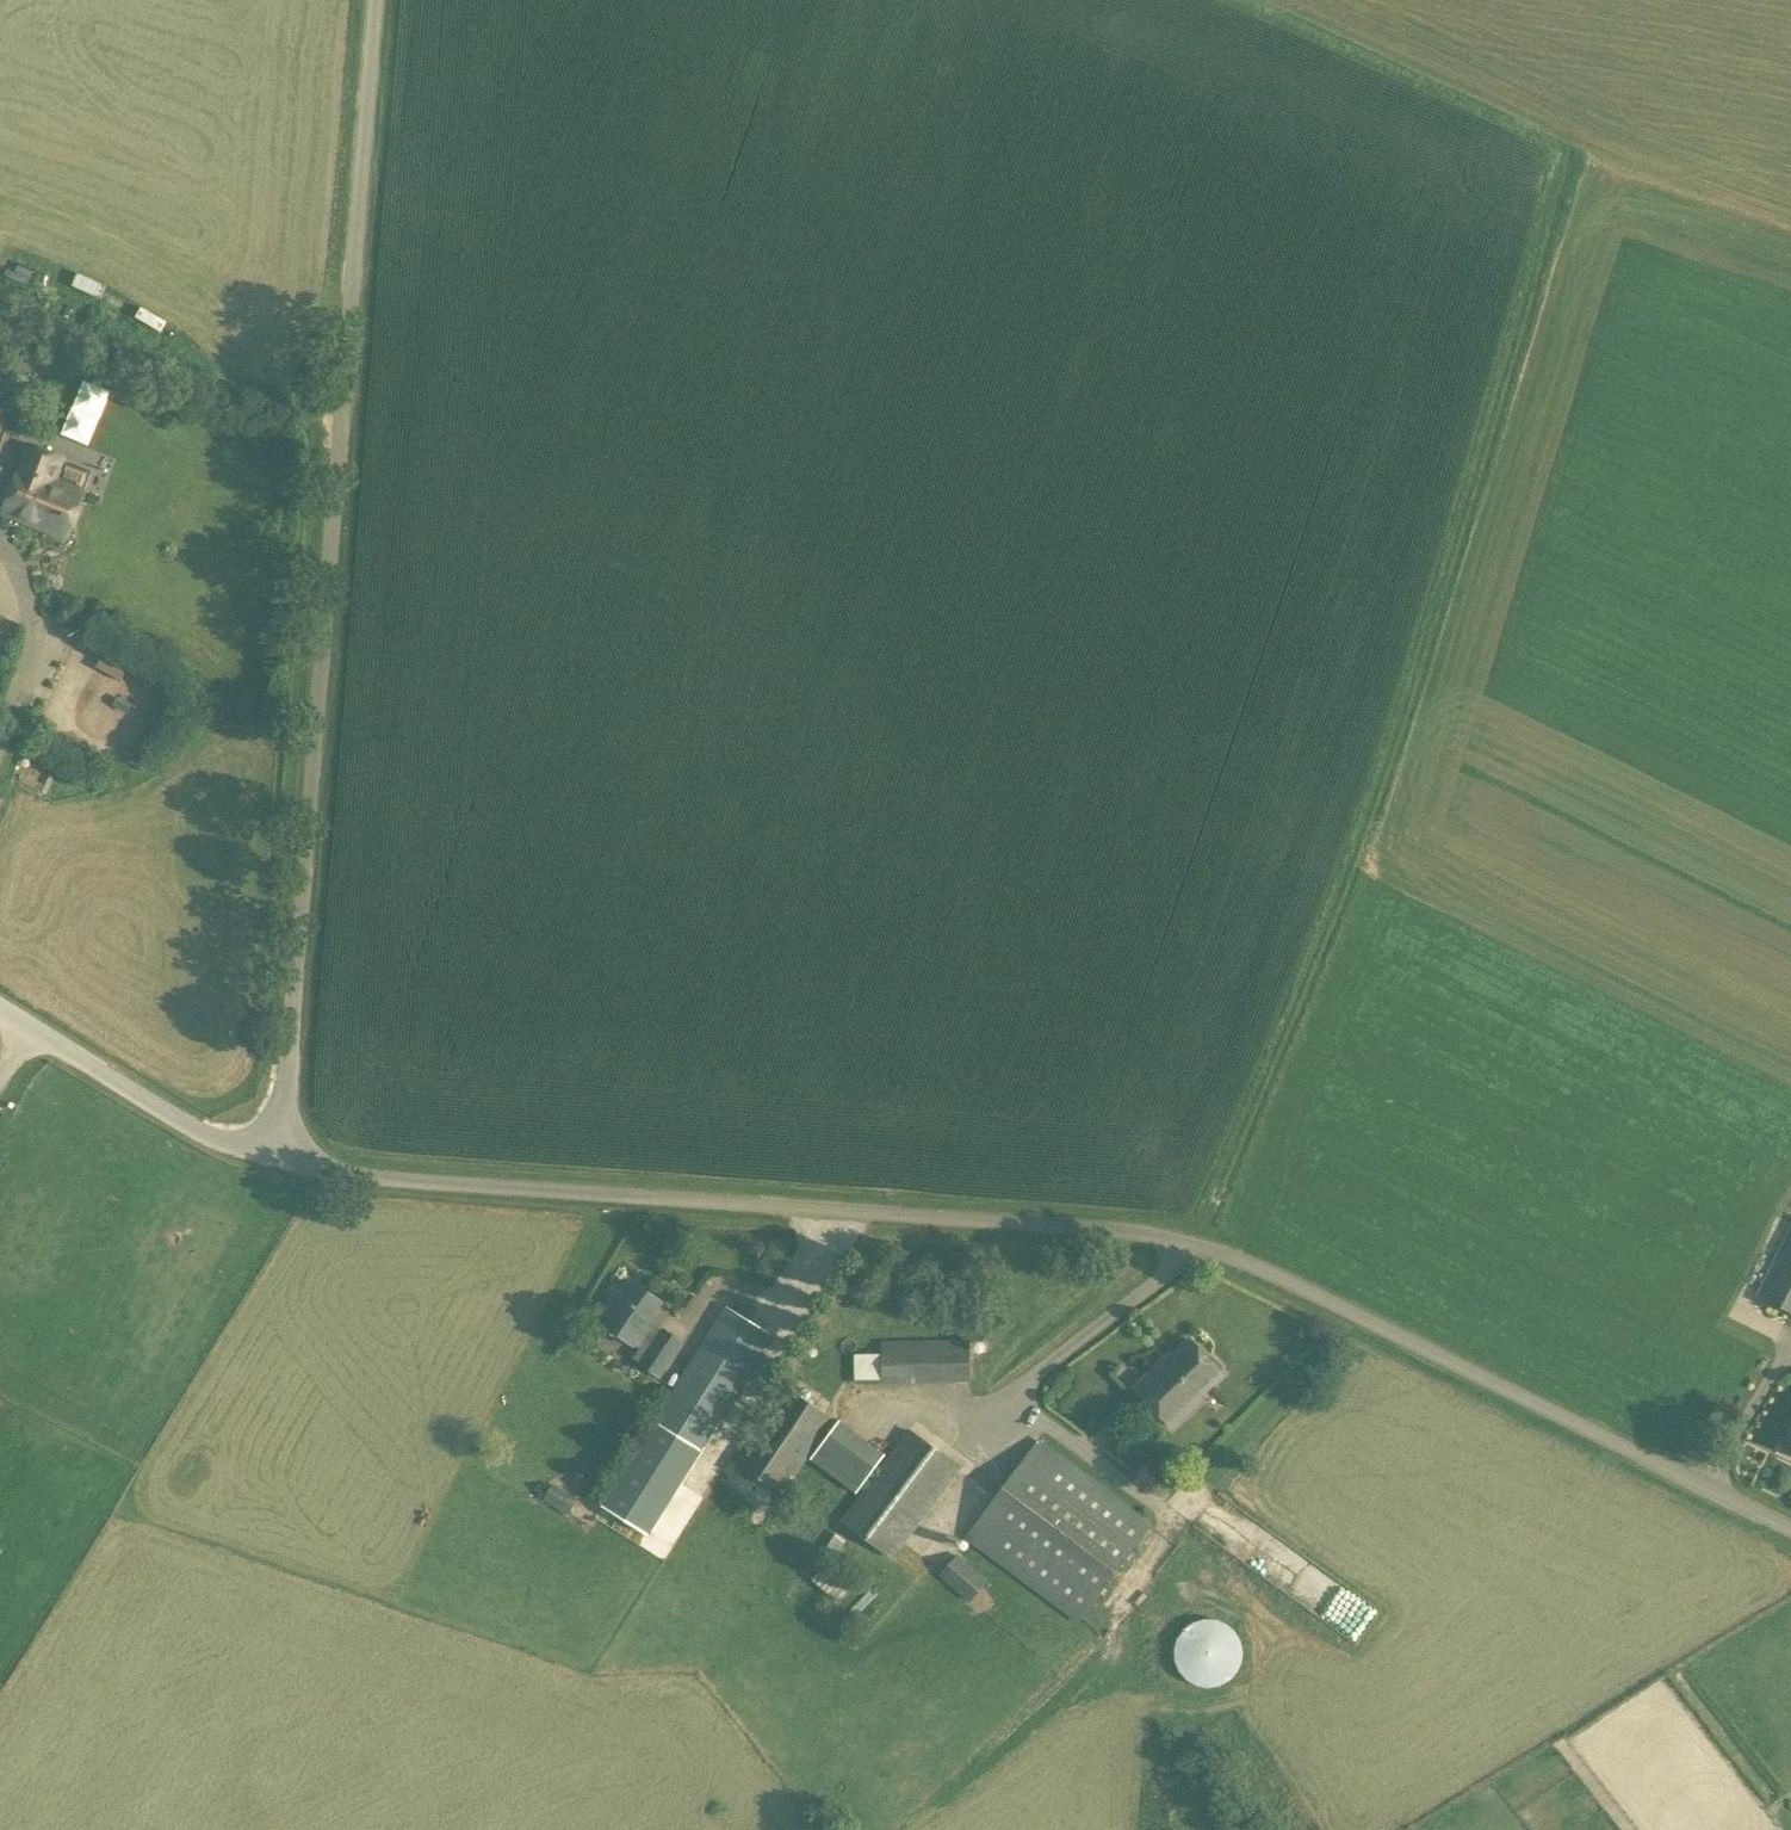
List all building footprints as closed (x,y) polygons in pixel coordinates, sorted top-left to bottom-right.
[(3,396),(20,379),(0,358),(0,394),(3,396)] [(10,412),(0,409),(0,437),(10,412)] [(29,445),(2,514),(67,539),(85,492),(57,481),(65,459),(29,445)] [(1757,1295),(1790,1311),(1790,1223),(1757,1295)] [(613,1297),(597,1321),(634,1346),(640,1350),(635,1358),(640,1361),(638,1364),(661,1379),(670,1365),(685,1342),(652,1319),(663,1303),(632,1282),(619,1301),(613,1297)] [(642,1546),(701,1452),(774,1336),(725,1306),(698,1349),(683,1375),(674,1388),(653,1422),(596,1516),(586,1532),(633,1561),(642,1546)] [(1156,1409),(1172,1426),(1202,1397),(1199,1395),(1223,1372),(1220,1369),(1219,1367),(1211,1358),(1209,1357),(1190,1338),(1166,1361),(1163,1358),(1134,1386),(1140,1392),(1156,1409)] [(971,1382),(970,1339),(881,1340),(882,1384),(971,1382)] [(792,1481),(808,1458),(835,1420),(788,1386),(745,1450),(736,1445),(727,1459),(781,1494),(790,1480),(792,1481)] [(1781,1445),(1790,1450),(1790,1425),(1781,1445)] [(893,1560),(895,1558),(904,1545),(962,1468),(909,1429),(858,1498),(841,1519),(893,1560)] [(1040,1439),(965,1537),(1078,1623),(1153,1523),(1040,1439)] [(571,1513),(576,1501),(552,1489),(546,1501),(571,1513)] [(938,1575),(970,1603),(989,1581),(958,1553),(943,1570),(938,1575)] [(820,1568),(811,1579),(838,1603),(848,1593),(820,1568)] [(1241,1652),(1240,1645),(1239,1640),(1237,1636),(1232,1629),(1227,1625),(1221,1622),(1215,1621),(1208,1620),(1202,1621),(1196,1623),(1191,1626),(1186,1631),(1182,1636),(1180,1640),(1178,1647),(1178,1653),(1179,1661),(1181,1666),(1184,1671),(1188,1675),(1194,1680),(1198,1682),(1206,1683),(1212,1683),(1220,1682),(1224,1680),(1229,1677),(1233,1673),(1239,1664),(1240,1658),(1241,1652)]
